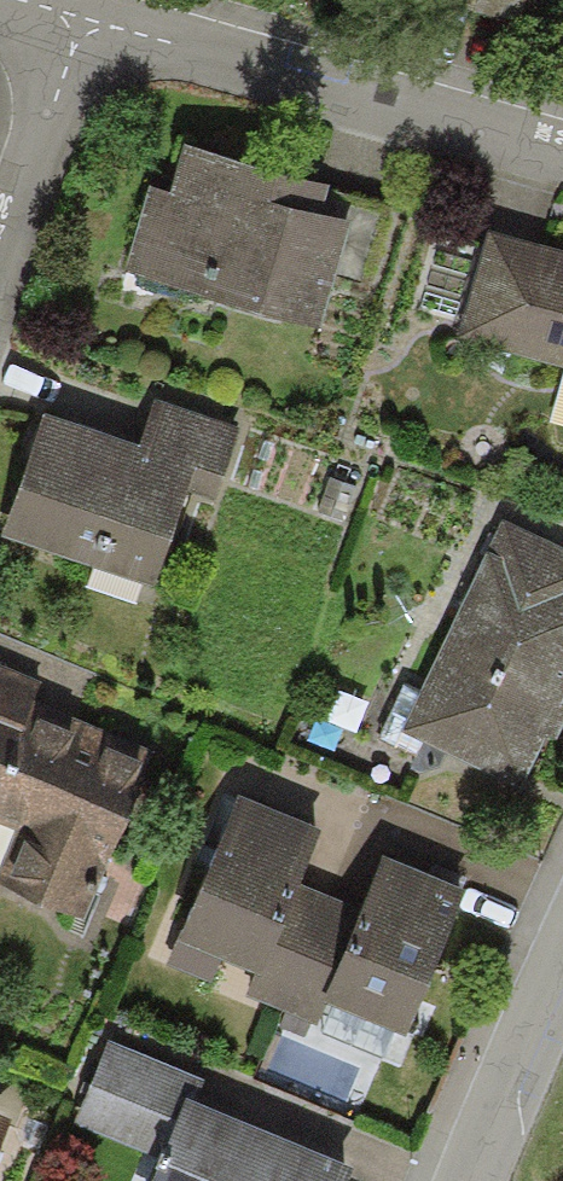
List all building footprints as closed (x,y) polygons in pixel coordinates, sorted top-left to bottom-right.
[(428,1),(519,27),(527,0),(428,0),(428,1)] [(331,186),(184,144),(170,194),(148,188),(123,274),(319,329),(334,276),(350,223),(322,215),(329,190),(331,186)] [(394,210),(329,190),(322,215),(350,223),(334,276),(371,286),(394,210)] [(488,232),(456,336),(562,366),(562,253),(488,232)] [(157,400),(141,444),(197,463),(187,493),(216,503),(242,430),(157,400)] [(141,444),(44,410),(0,536),(153,589),(187,493),(197,463),(141,444)] [(503,520),(402,735),(520,789),(545,736),(555,741),(562,726),(562,724),(562,708),(560,707),(562,700),(562,548),(503,520)] [(43,682),(0,665),(0,743),(16,749),(34,704),(43,682)] [(34,704),(16,749),(0,743),(0,825),(14,830),(0,864),(0,882),(87,917),(155,753),(34,704)] [(322,831),(239,795),(164,967),(210,987),(222,960),(254,973),(259,976),(299,884),(322,831)] [(467,892),(384,857),(361,910),(322,1001),(328,1003),(405,1036),(467,892)] [(322,1001),(361,910),(299,884),(259,976),(254,973),(244,996),(318,1027),(328,1003),(322,1001)] [(185,1100),(196,1105),(206,1082),(109,1041),(74,1124),(160,1160),(185,1100)] [(196,1105),(185,1100),(160,1160),(151,1180),(349,1180),(354,1169),(196,1105)] [(12,1120),(0,1115),(0,1149),(12,1120)]
